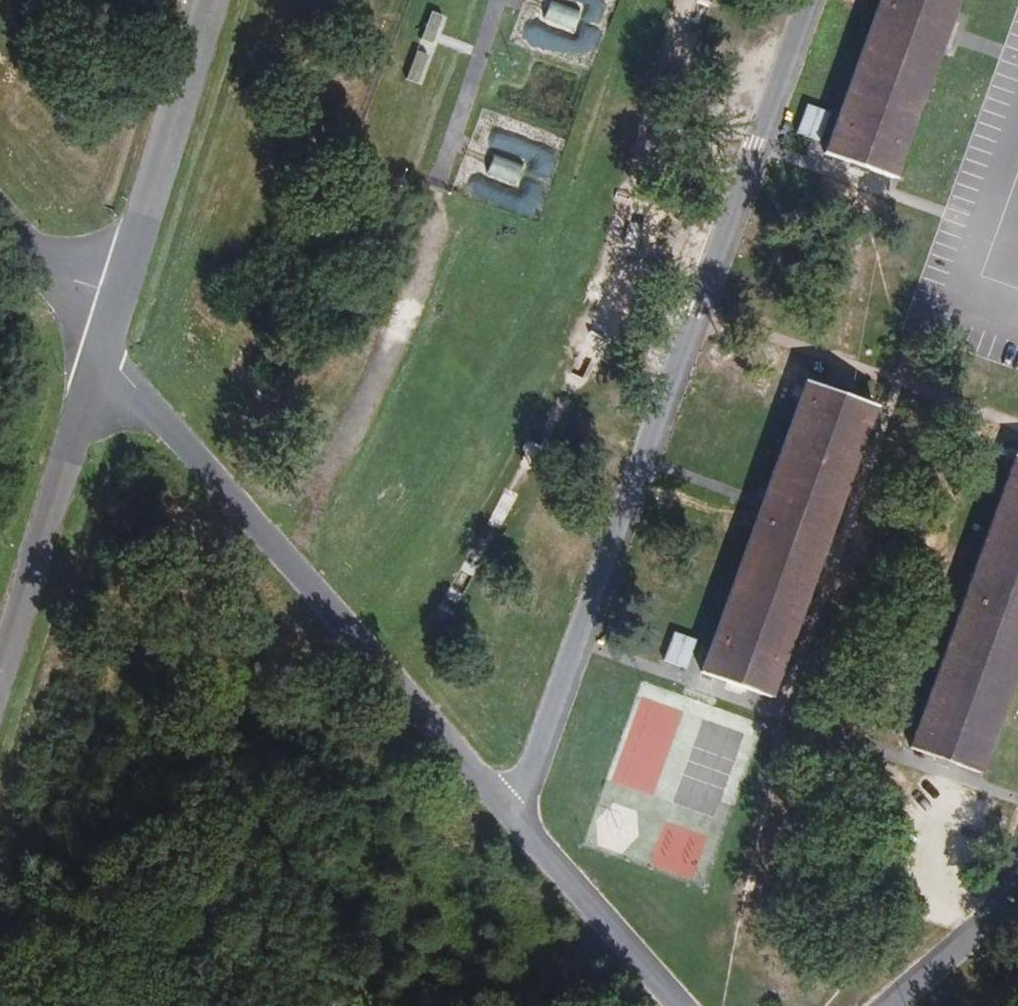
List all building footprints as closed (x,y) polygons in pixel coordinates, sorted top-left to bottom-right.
[(960,0),(875,0),(818,165),(893,191),(960,0)] [(552,2),(545,19),(575,31),(582,14),(552,2)] [(443,18),(432,15),(425,41),(436,44),(443,18)] [(428,57),(418,53),(407,81),(417,85),(428,57)] [(795,133),(823,143),(832,117),(805,107),(795,133)] [(524,169),(495,157),(488,172),(517,184),(524,169)] [(763,711),(872,402),(794,375),(686,684),(763,711)] [(1017,676),(1017,457),(1013,455),(907,758),(980,784),(1017,676)] [(694,643),(672,634),(660,665),(683,674),(694,643)]
